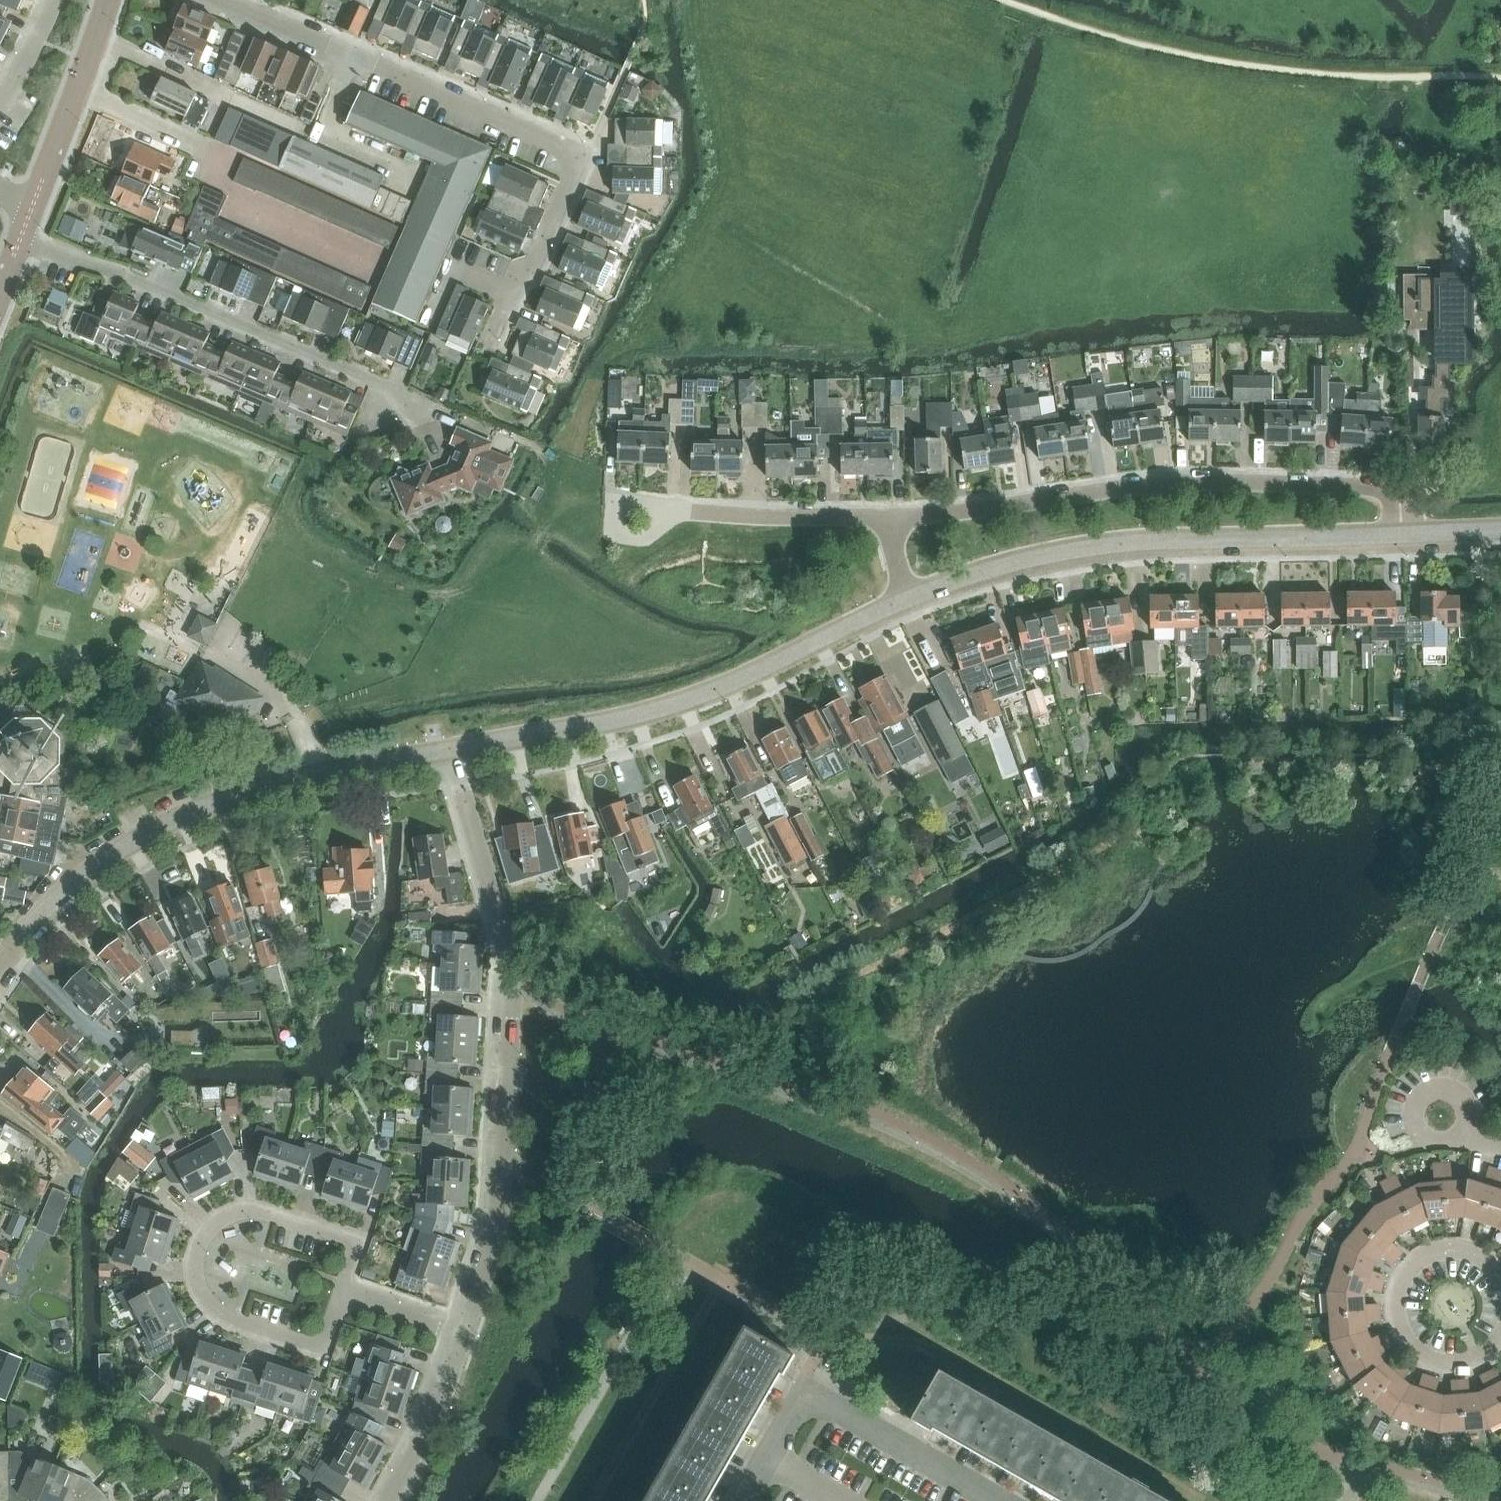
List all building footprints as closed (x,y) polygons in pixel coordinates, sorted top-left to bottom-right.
[(8,8),(7,9),(17,13),(23,0),(0,0),(0,5),(8,8)] [(409,35),(423,2),(418,0),(383,0),(374,20),(385,25),(381,36),(404,46),(409,35)] [(423,2),(409,35),(419,40),(414,50),(437,60),(456,17),(423,2)] [(342,29),(358,36),(370,11),(353,4),(342,29)] [(12,25),(2,20),(7,9),(8,8),(0,5),(0,48),(12,25)] [(175,30),(177,31),(178,30),(207,43),(207,42),(217,20),(185,7),(181,17),(179,18),(176,25),(177,27),(175,30)] [(481,79),(486,69),(500,36),(466,21),(451,54),(462,59),(458,69),(481,79)] [(178,30),(177,31),(177,32),(174,33),(171,40),(172,42),(168,53),(199,66),(209,43),(207,42),(207,43),(178,30)] [(247,37),(236,32),(226,55),(236,59),(237,58),(237,59),(247,37)] [(500,36),(486,69),(496,73),(491,84),(514,94),(533,51),(500,36)] [(243,73),(265,82),(279,51),(277,50),(276,48),(269,45),(267,45),(256,41),(247,63),(243,72),(243,73)] [(265,82),(287,91),(301,60),(299,59),(298,57),(291,54),(288,55),(279,51),(265,82)] [(236,59),(226,55),(216,78),(226,82),(236,59)] [(558,113),(563,103),(577,70),(543,55),(528,88),(539,92),(535,103),(558,113)] [(247,63),(237,58),(236,59),(226,82),(237,87),(243,73),(243,72),(247,63)] [(287,91),(309,101),(310,101),(313,94),(323,70),(313,65),(312,63),(305,60),(303,61),(301,60),(287,91)] [(577,70),(563,103),(573,107),(568,117),(591,128),(610,84),(577,70)] [(197,95),(162,78),(151,101),(185,118),(181,125),(198,133),(208,112),(193,104),(197,95)] [(428,175),(437,179),(432,191),(423,187),(372,304),(416,323),(492,149),(361,92),(346,125),(434,163),(428,175)] [(310,101),(309,101),(302,118),(313,123),(323,99),(313,94),(310,101)] [(263,122),(246,114),(231,147),(248,154),(263,122)] [(627,146),(627,157),(663,158),(664,121),(616,120),(616,145),(627,146)] [(279,129),(263,122),(248,154),(264,162),(279,129)] [(236,136),(221,129),(216,140),(231,147),(236,136)] [(279,129),(264,162),(281,169),(296,137),(279,129)] [(296,137),(281,169),(371,209),(385,177),(296,137)] [(125,173),(152,185),(158,171),(169,176),(175,163),(136,146),(125,173)] [(663,158),(627,157),(626,169),(615,168),(614,194),(662,195),(663,158)] [(266,169),(244,159),(239,170),(261,180),(266,169)] [(507,166),(492,200),(525,215),(529,204),(540,209),(550,185),(507,166)] [(257,191),(267,196),(277,174),(266,169),(261,180),(257,191)] [(239,170),(235,181),(257,191),(261,180),(239,170)] [(267,196),(278,201),(288,179),(277,174),(267,196)] [(150,188),(123,176),(122,178),(116,178),(109,193),(114,197),(113,199),(121,202),(119,207),(156,223),(162,210),(144,202),(150,188)] [(278,201),(289,205),(299,184),(288,179),(278,201)] [(289,205),(300,210),(310,188),(299,184),(289,205)] [(407,194),(384,184),(376,204),(398,213),(407,194)] [(218,220),(227,197),(204,188),(194,209),(217,219),(218,220)] [(300,210),(311,215),(321,193),(310,188),(300,210)] [(311,215),(322,220),(332,198),(321,193),(311,215)] [(579,227),(623,246),(638,211),(605,197),(600,208),(589,203),(579,227)] [(1477,216),(1477,197),(1450,197),(1450,198),(1455,198),(1455,211),(1476,211),(1476,216),(1477,216)] [(322,220),(333,225),(343,203),(332,198),(322,220)] [(525,215),(492,200),(477,234),(520,253),(531,230),(520,225),(525,215)] [(344,230),(354,208),(343,203),(333,225),(344,230)] [(355,235),(365,213),(354,208),(344,230),(355,235)] [(185,232),(193,235),(191,241),(204,247),(207,241),(208,241),(217,219),(194,209),(185,232)] [(366,239),(376,218),(365,213),(355,235),(366,239)] [(377,244),(387,222),(376,218),(366,239),(377,244)] [(239,229),(218,220),(217,219),(208,241),(229,251),(239,229)] [(389,250),(399,228),(387,222),(377,244),(389,250)] [(191,241),(188,247),(144,228),(133,252),(179,271),(181,268),(192,272),(192,273),(193,274),(204,247),(191,241)] [(239,229),(229,251),(251,261),(261,239),(239,229)] [(251,261),(273,270),(283,249),(261,239),(251,261)] [(560,271),(604,290),(619,255),(586,241),(581,252),(570,247),(560,271)] [(273,270),(284,275),(294,253),(283,249),(273,270)] [(284,275),(295,280),(305,258),(294,253),(284,275)] [(295,280),(306,285),(316,263),(305,258),(295,280)] [(211,285),(265,308),(278,278),(233,259),(232,260),(233,261),(231,265),(221,261),(211,285)] [(306,285),(317,290),(327,268),(316,263),(306,285)] [(317,290),(328,295),(338,273),(327,268),(317,290)] [(328,295),(339,300),(349,278),(338,273),(328,295)] [(339,300),(350,305),(360,283),(349,278),(339,300)] [(1444,451),(1444,418),(1440,418),(1440,398),(1448,398),(1448,360),(1469,360),(1468,320),(1467,320),(1467,311),(1473,311),(1473,281),(1448,281),(1448,287),(1441,287),(1441,281),(1416,281),(1416,311),(1421,311),(1421,321),(1441,321),(1441,330),(1437,330),(1437,360),(1441,360),(1441,365),(1437,365),(1437,378),(1434,378),(1434,389),(1431,389),(1431,398),(1427,398),(1427,418),(1419,418),(1419,451),(1444,451)] [(372,288),(360,283),(350,305),(362,310),(372,288)] [(537,313),(581,332),(596,297),(563,283),(558,294),(547,290),(537,313)] [(283,317),(338,340),(350,310),(306,291),(305,292),(306,293),(304,297),(293,293),(283,317)] [(60,292),(55,303),(72,310),(77,299),(60,292)] [(87,327),(135,347),(146,319),(136,314),(140,303),(115,293),(110,304),(99,299),(87,327)] [(436,336),(471,351),(490,307),(466,297),(462,308),(451,303),(436,336)] [(135,347),(170,362),(187,323),(162,313),(157,324),(146,319),(135,347)] [(356,347),(411,370),(424,340),(379,321),(378,323),(379,323),(377,328),(366,323),(356,347)] [(170,362),(206,377),(217,349),(206,344),(211,333),(187,323),(170,362)] [(513,355),(556,374),(571,339),(538,325),(533,336),(523,331),(513,355)] [(206,377),(241,392),(257,353),(233,343),(228,354),(217,349),(206,377)] [(276,406),(288,379),(277,374),(282,363),(257,353),(241,392),(276,406)] [(1413,358),(1404,358),(1405,387),(1414,387),(1413,358)] [(505,376),(494,371),(484,395),(528,414),(543,379),(510,365),(505,376)] [(1290,412),(1290,443),(1316,443),(1316,414),(1327,414),(1328,414),(1328,383),(1328,367),(1315,367),(1315,400),(1290,400),(1290,401),(1290,412)] [(288,379),(276,406),(311,421),(328,383),(303,372),(299,383),(288,379)] [(1103,374),(1091,375),(1092,386),(1096,410),(1108,408),(1104,384),(1103,374)] [(1253,378),(1232,378),(1232,402),(1253,402),(1253,378)] [(1273,402),(1273,400),(1273,378),(1253,378),(1253,402),(1265,402),(1273,402)] [(683,379),(682,401),(695,401),(697,401),(698,391),(698,379),(683,379)] [(1190,398),(1190,380),(1177,380),(1177,406),(1189,406),(1190,406),(1190,398)] [(622,382),(609,381),(608,408),(621,409),(622,382)] [(312,421),(347,436),(359,409),(348,404),(352,393),(328,383),(312,421)] [(1343,416),(1344,410),(1346,384),(1328,383),(1328,414),(1327,414),(1327,415),(1328,415),(1343,416)] [(1076,412),(1076,413),(1084,411),(1096,410),(1092,386),(1073,388),(1076,412)] [(1174,387),(1167,388),(1168,400),(1176,399),(1174,387)] [(1139,444),(1165,441),(1161,411),(1149,413),(1148,409),(1165,406),(1162,388),(1143,391),(1143,390),(1131,392),(1139,444)] [(1111,395),(1113,408),(1111,411),(1109,413),(1114,448),(1139,444),(1131,392),(1111,395)] [(1060,426),(1058,414),(1041,417),(1038,394),(1018,397),(1022,420),(1033,419),(1039,459),(1064,455),(1060,426)] [(1356,406),(1353,405),(1352,405),(1351,416),(1343,416),(1340,446),(1365,448),(1369,395),(1357,394),(1356,406)] [(1369,395),(1365,448),(1390,450),(1393,420),(1378,419),(1380,396),(1369,395)] [(892,431),(904,431),(904,397),(891,397),(892,431)] [(986,437),(990,467),(1016,463),(1010,422),(1022,420),(1018,397),(1006,399),(1009,417),(983,421),(985,437),(986,437)] [(1213,442),(1214,399),(1190,398),(1190,406),(1189,406),(1189,442),(1213,442)] [(841,399),(829,399),(829,408),(829,435),(843,435),(843,408),(841,408),(841,399)] [(1214,399),(1213,442),(1241,442),(1241,412),(1229,412),(1229,399),(1214,399)] [(682,401),(669,400),(669,417),(668,425),(671,425),(681,425),(682,401)] [(1290,412),(1290,401),(1289,401),(1273,400),(1273,402),(1265,402),(1265,404),(1264,442),(1290,443),(1290,412)] [(682,401),(681,425),(694,426),(695,401),(682,401)] [(927,440),(916,440),(917,474),(941,473),(940,428),(952,428),(952,418),(952,403),(927,404),(928,435),(927,440)] [(755,428),(755,404),(743,404),(743,405),(742,428),(755,428)] [(768,404),(755,404),(755,428),(767,429),(768,404)] [(829,408),(815,408),(815,435),(829,435),(829,408)] [(645,410),(634,410),(633,423),(645,423),(645,422),(645,410)] [(1090,451),(1084,411),(1076,413),(1076,412),(1071,413),(1072,419),(1072,424),(1060,426),(1064,455),(1090,451)] [(668,425),(669,417),(662,417),(662,423),(645,422),(645,423),(644,434),(643,463),(669,465),(671,425),(668,425)] [(952,428),(952,429),(952,445),(961,444),(965,470),(990,467),(986,437),(985,437),(972,439),(963,417),(952,418),(952,428)] [(718,419),(718,432),(730,432),(730,419),(718,419)] [(633,423),(620,422),(619,422),(618,462),(643,463),(644,434),(645,423),(633,423)] [(841,446),(841,476),(868,476),(868,445),(867,435),(867,422),(856,422),(855,422),(855,435),(857,435),(858,445),(841,446)] [(878,422),(867,422),(867,435),(878,435),(878,422)] [(429,465),(393,480),(408,515),(443,501),(440,493),(457,486),(471,492),(476,481),(485,484),(500,491),(512,461),(498,455),(488,451),(492,444),(458,430),(452,444),(458,446),(449,466),(442,469),(441,471),(433,475),(429,465)] [(718,432),(718,442),(717,472),(729,473),(729,477),(731,479),(741,479),(743,477),(743,473),(744,473),(744,443),(732,443),(730,432),(718,432)] [(768,433),(766,433),(767,477),(792,477),(792,447),(792,439),(779,439),(768,433)] [(878,435),(867,435),(868,445),(868,476),(893,475),(892,445),(891,445),(891,435),(879,435),(878,435)] [(692,471),(717,472),(718,442),(692,442),(692,471)] [(792,447),(792,477),(818,477),(818,446),(792,447)] [(1445,597),(1445,592),(1421,593),(1422,622),(1407,622),(1407,625),(1407,645),(1423,645),(1423,647),(1446,646),(1446,627),(1460,627),(1460,597),(1445,597)] [(1407,625),(1396,625),(1396,593),(1371,594),(1372,625),(1372,637),(1372,641),(1396,640),(1396,653),(1402,653),(1407,653),(1407,645),(1407,625)] [(1330,626),(1330,594),(1306,595),(1306,626),(1330,626)] [(1347,625),(1372,625),(1371,594),(1347,594),(1347,625)] [(1240,596),(1240,627),(1265,627),(1264,595),(1240,596)] [(1305,595),(1281,595),(1282,627),(1306,626),(1305,595)] [(1174,597),(1175,628),(1175,640),(1175,646),(1185,646),(1192,646),(1192,660),(1197,660),(1208,660),(1208,636),(1207,628),(1199,628),(1199,596),(1174,597)] [(1216,627),(1240,627),(1240,596),(1216,596),(1216,627)] [(1175,628),(1174,597),(1150,597),(1150,629),(1175,628)] [(1130,630),(1134,630),(1129,599),(1105,603),(1110,634),(1112,645),(1122,643),(1122,644),(1125,643),(1126,640),(1132,639),(1130,630)] [(1113,651),(1105,603),(1081,606),(1088,649),(1080,650),(1086,683),(1088,696),(1095,695),(1098,692),(1099,688),(1094,654),(1113,651)] [(1040,615),(1047,645),(1061,642),(1062,650),(1072,648),(1064,609),(1040,615)] [(1040,615),(1016,620),(1024,656),(1022,657),(1025,668),(1041,665),(1051,663),(1047,645),(1040,615)] [(206,648),(215,629),(199,621),(190,640),(206,648)] [(974,633),(984,662),(989,674),(1011,667),(997,625),(974,633)] [(984,662),(974,633),(951,640),(970,696),(972,696),(981,722),(1002,715),(992,688),(994,687),(989,674),(984,662)] [(1372,637),(1362,637),(1362,667),(1372,667),(1372,641),(1372,637)] [(1306,638),(1297,638),(1297,653),(1306,653),(1306,638)] [(1317,638),(1306,638),(1306,653),(1317,652),(1317,638)] [(1208,640),(1209,655),(1220,654),(1219,639),(1208,640)] [(1240,639),(1231,640),(1231,654),(1241,654),(1240,639)] [(1251,639),(1240,639),(1241,654),(1251,654),(1251,639)] [(1273,639),(1260,639),(1260,668),(1273,668),(1273,639)] [(1287,639),(1273,639),(1273,668),(1287,668),(1287,639)] [(1156,641),(1143,642),(1146,674),(1159,673),(1156,641)] [(1146,674),(1143,642),(1130,643),(1133,676),(1146,674)] [(1086,683),(1080,650),(1069,652),(1075,685),(1086,683)] [(1338,652),(1325,652),(1325,677),(1338,677),(1338,652)] [(189,709),(237,739),(263,698),(214,667),(213,669),(200,661),(178,695),(171,691),(166,700),(159,697),(147,718),(175,734),(189,709)] [(144,664),(135,684),(150,691),(159,671),(144,664)] [(946,672),(931,679),(955,725),(956,725),(954,721),(968,714),(946,672)] [(907,717),(905,714),(901,706),(900,704),(901,701),(898,694),(894,693),(886,677),(883,678),(880,677),(873,680),(872,684),(861,689),(866,697),(859,701),(874,730),(875,734),(883,730),(885,733),(892,749),(917,736),(907,717)] [(1021,678),(1010,682),(1020,718),(1032,714),(1021,678)] [(1039,697),(1029,700),(1035,718),(1045,715),(1039,697)] [(824,709),(821,710),(841,748),(855,741),(868,765),(870,763),(878,778),(893,770),(865,717),(855,723),(843,699),(833,704),(832,702),(823,707),(824,709)] [(942,766),(965,754),(938,701),(915,713),(918,720),(942,766)] [(1200,704),(1199,722),(1207,722),(1208,705),(1200,704)] [(1,733),(3,729),(8,732),(17,723),(16,723),(19,714),(0,707),(0,733),(1,733)] [(797,722),(794,724),(808,749),(805,751),(823,783),(850,769),(837,746),(836,746),(818,712),(807,717),(804,716),(798,719),(797,722)] [(17,785),(42,786),(60,767),(61,742),(43,723),(17,723),(8,732),(0,739),(0,768),(16,785),(17,785)] [(787,787),(809,775),(786,729),(777,734),(773,733),(767,736),(766,739),(763,740),(778,769),(787,787)] [(732,789),(738,801),(757,791),(772,821),(773,823),(785,817),(785,818),(786,818),(789,816),(772,783),(768,786),(768,785),(748,747),(738,753),(735,752),(730,755),(728,758),(726,760),(739,786),(732,789)] [(17,785),(14,798),(58,806),(60,798),(66,795),(66,768),(60,767),(42,786),(17,785)] [(685,806),(680,808),(667,815),(676,831),(689,825),(692,830),(710,821),(718,838),(729,832),(716,806),(711,808),(695,776),(693,778),(692,775),(685,779),(686,780),(683,781),(682,780),(676,784),(677,786),(675,787),(685,806)] [(1031,798),(1026,785),(1018,787),(1023,801),(1031,798)] [(52,865),(53,865),(65,808),(58,806),(14,798),(2,796),(0,807),(0,852),(23,858),(24,858),(52,865)] [(613,806),(611,805),(606,807),(604,809),(601,810),(627,875),(660,862),(643,817),(632,821),(624,801),(613,806)] [(555,820),(565,861),(592,855),(590,843),(599,840),(596,826),(586,829),(582,813),(555,820)] [(803,814),(791,821),(813,861),(823,855),(828,853),(818,833),(814,836),(803,814)] [(785,818),(785,817),(773,823),(766,827),(787,867),(787,868),(806,858),(786,818),(785,818)] [(497,840),(510,883),(540,871),(538,862),(556,857),(546,825),(534,829),(533,823),(503,827),(505,838),(497,840)] [(414,840),(420,880),(435,878),(437,890),(446,888),(449,905),(465,903),(460,873),(448,875),(443,835),(414,840)] [(335,867),(337,867),(337,871),(339,871),(341,892),(356,891),(356,903),(371,902),(371,890),(370,878),(374,878),(373,863),(369,863),(368,851),(352,852),(352,848),(334,849),(335,867)] [(605,856),(610,876),(626,873),(623,869),(620,865),(615,854),(605,856)] [(24,858),(21,873),(45,877),(49,874),(52,865),(24,858)] [(265,903),(269,917),(283,913),(279,899),(280,899),(271,869),(247,876),(255,906),(265,903)] [(722,884),(713,882),(710,902),(718,904),(722,884)] [(231,921),(244,915),(232,883),(208,892),(218,920),(211,922),(220,946),(238,939),(231,921)] [(866,886),(854,893),(868,919),(881,913),(866,886)] [(27,892),(7,888),(4,899),(25,903),(27,892)] [(179,904),(169,909),(184,939),(186,938),(192,950),(201,946),(196,934),(207,928),(192,898),(191,899),(190,896),(178,902),(179,904)] [(718,908),(711,904),(706,913),(713,917),(718,908)] [(149,960),(158,976),(167,970),(157,955),(170,947),(153,917),(150,919),(147,918),(141,921),(141,925),(130,931),(148,960),(149,960)] [(444,954),(443,968),(481,970),(483,946),(460,945),(460,933),(435,931),(434,952),(444,954)] [(271,939),(256,944),(264,970),(263,970),(270,995),(285,990),(271,939)] [(123,983),(139,970),(141,973),(133,980),(141,990),(153,980),(119,940),(110,948),(109,946),(101,952),(103,954),(100,956),(123,983)] [(432,983),(431,1003),(456,1004),(457,992),(480,994),(481,970),(443,968),(443,981),(432,983)] [(69,987),(66,990),(82,1004),(80,1006),(88,1014),(90,1012),(98,1020),(108,1010),(111,1012),(109,1014),(117,1023),(130,1010),(102,983),(100,985),(85,971),(76,980),(74,979),(67,986),(69,987)] [(249,982),(237,985),(240,997),(252,994),(249,982)] [(455,1016),(456,1004),(431,1003),(430,1023),(440,1025),(439,1039),(477,1041),(478,1017),(455,1016)] [(45,1048),(54,1056),(70,1071),(72,1070),(76,1074),(84,1065),(71,1052),(84,1038),(70,1025),(64,1031),(48,1015),(46,1017),(42,1017),(37,1022),(37,1026),(31,1033),(46,1047),(45,1048)] [(207,1032),(204,1027),(192,1032),(172,1032),(172,1049),(214,1049),(214,1032),(207,1032)] [(427,1074),(452,1075),(452,1063),(476,1065),(477,1041),(439,1039),(438,1053),(428,1054),(427,1074)] [(147,1057),(137,1046),(121,1062),(131,1073),(147,1057)] [(25,1067),(3,1094),(22,1110),(22,1109),(52,1134),(58,1127),(72,1138),(85,1122),(71,1111),(65,1118),(45,1102),(54,1091),(25,1067)] [(116,1069),(100,1088),(109,1097),(126,1078),(116,1069)] [(436,1097),(435,1110),(473,1112),(474,1088),(451,1087),(452,1075),(427,1074),(425,1094),(436,1097)] [(92,1080),(86,1087),(72,1075),(63,1085),(81,1100),(85,1104),(99,1089),(100,1088),(92,1080)] [(422,1145),(447,1146),(448,1135),(471,1136),(473,1112),(435,1110),(434,1123),(423,1125),(422,1145)] [(28,1152),(35,1138),(8,1121),(4,1129),(0,1127),(0,1137),(28,1152)] [(254,1175),(277,1182),(288,1146),(275,1142),(277,1131),(257,1125),(250,1149),(261,1153),(254,1175)] [(209,1148),(197,1154),(214,1187),(235,1177),(225,1156),(235,1150),(224,1128),(206,1137),(209,1148)] [(306,1168),(318,1171),(325,1147),(306,1141),(301,1150),(288,1146),(277,1182),(299,1190),(306,1168)] [(446,1158),(447,1146),(422,1145),(421,1165),(431,1168),(431,1181),(468,1183),(470,1159),(446,1158)] [(322,1197),(344,1204),(356,1168),(343,1164),(344,1153),(325,1147),(318,1171),(329,1175),(322,1197)] [(214,1187),(197,1154),(185,1160),(178,1152),(160,1161),(171,1183),(182,1178),(193,1198),(214,1187)] [(356,1168),(344,1204),(367,1211),(374,1189),(386,1193),(393,1169),(374,1163),(369,1172),(356,1168)] [(1418,1184),(1429,1220),(1446,1219),(1441,1163),(1435,1164),(1433,1167),(1434,1183),(1418,1184)] [(1441,1163),(1446,1219),(1463,1217),(1468,1180),(1452,1181),(1451,1165),(1448,1163),(1441,1163)] [(1468,1180),(1463,1217),(1480,1223),(1497,1170),(1491,1168),(1488,1169),(1483,1185),(1468,1180)] [(1480,1223),(1497,1228),(1500,1221),(1500,1191),(1500,1190),(1500,1187),(1500,1171),(1497,1170),(1480,1223)] [(1393,1176),(1388,1179),(1413,1228),(1429,1220),(1418,1184),(1404,1191),(1397,1177),(1393,1176)] [(1388,1200),(1374,1207),(1398,1236),(1413,1228),(1388,1179),(1382,1182),(1381,1185),(1388,1200)] [(419,1196),(418,1216),(443,1221),(444,1206),(467,1207),(468,1183),(431,1181),(430,1194),(419,1196)] [(72,1197),(54,1190),(37,1231),(55,1238),(72,1197)] [(139,1217),(135,1230),(171,1242),(179,1219),(157,1212),(160,1200),(136,1193),(130,1212),(139,1217)] [(1374,1207),(1358,1226),(1397,1259),(1401,1253),(1401,1250),(1392,1243),(1398,1236),(1374,1207)] [(416,1254),(416,1253),(452,1265),(460,1243),(438,1235),(443,1221),(418,1216),(406,1250),(416,1254)] [(1358,1226),(1342,1245),(1375,1263),(1381,1256),(1390,1264),(1393,1264),(1397,1259),(1358,1226)] [(171,1242),(135,1230),(131,1243),(121,1242),(114,1261),(138,1268),(142,1257),(164,1264),(171,1242)] [(1342,1245),(1335,1268),(1383,1284),(1385,1278),(1384,1275),(1373,1271),(1375,1263),(1342,1245)] [(10,1255),(0,1251),(0,1282),(10,1255)] [(416,1253),(416,1254),(412,1266),(401,1264),(395,1284),(419,1292),(422,1280),(444,1288),(452,1265),(416,1253)] [(1335,1268),(1327,1292),(1365,1296),(1367,1288),(1378,1292),(1381,1290),(1383,1284),(1335,1268)] [(137,1310),(143,1321),(177,1304),(166,1283),(145,1294),(139,1283),(117,1294),(126,1312),(137,1310)] [(1327,1292),(1329,1317),(1380,1313),(1379,1306),(1377,1304),(1365,1305),(1365,1296),(1327,1292)] [(177,1304),(143,1321),(149,1333),(141,1340),(150,1358),(172,1347),(167,1336),(187,1325),(177,1304)] [(1380,1313),(1329,1317),(1331,1342),(1367,1331),(1367,1323),(1378,1322),(1380,1319),(1380,1313)] [(776,1371),(783,1375),(795,1355),(746,1327),(646,1500),(701,1500),(776,1371)] [(1331,1342),(1342,1364),(1388,1340),(1385,1334),(1382,1333),(1371,1339),(1367,1331),(1331,1342)] [(200,1377),(213,1381),(224,1345),(202,1338),(194,1360),(183,1356),(175,1380),(195,1386),(200,1377)] [(1342,1364),(1354,1386),(1383,1362),(1380,1354),(1390,1349),(1391,1346),(1388,1340),(1342,1364)] [(377,1369),(373,1382),(409,1394),(417,1371),(394,1364),(398,1352),(374,1344),(368,1364),(377,1369)] [(247,1352),(224,1345),(213,1381),(226,1385),(224,1396),(243,1402),(251,1378),(240,1374),(247,1352)] [(0,1350),(0,1397),(6,1400),(23,1359),(0,1350)] [(281,1403),(292,1366),(269,1359),(262,1381),(251,1378),(243,1402),(263,1408),(268,1399),(281,1403)] [(1354,1386),(1373,1402),(1406,1363),(1401,1359),(1397,1359),(1390,1368),(1383,1362),(1354,1386)] [(907,1380),(920,1387),(932,1367),(919,1360),(907,1380)] [(1373,1402),(1392,1418),(1410,1385),(1403,1379),(1411,1370),(1411,1367),(1406,1363),(1373,1402)] [(292,1366),(281,1403),(293,1407),(292,1417),(311,1423),(319,1400),(308,1396),(315,1374),(292,1366)] [(1487,1372),(1500,1399),(1500,1379),(1496,1370),(1493,1369),(1487,1372)] [(940,1371),(912,1420),(932,1432),(937,1424),(1071,1500),(1167,1500),(940,1371)] [(1478,1392),(1488,1429),(1500,1422),(1500,1399),(1487,1372),(1481,1375),(1480,1378),(1486,1389),(1478,1392)] [(1392,1418),(1415,1425),(1431,1377),(1425,1375),(1422,1376),(1418,1387),(1410,1385),(1392,1418)] [(1415,1425),(1439,1433),(1443,1395),(1435,1393),(1439,1382),(1437,1379),(1431,1377),(1415,1425)] [(1466,1379),(1459,1380),(1464,1431),(1488,1429),(1478,1392),(1469,1393),(1468,1382),(1466,1379)] [(1443,1395),(1439,1433),(1464,1431),(1459,1380),(1453,1380),(1451,1383),(1452,1395),(1443,1395)] [(358,1393),(352,1412),(375,1422),(379,1409),(401,1416),(409,1394),(373,1382),(369,1394),(358,1393)] [(334,1443),(344,1448),(377,1467),(388,1446),(378,1440),(368,1434),(375,1422),(352,1412),(342,1429),(334,1443)] [(317,1474),(339,1486),(345,1476),(365,1488),(377,1467),(344,1448),(337,1460),(327,1457),(317,1474)] [(35,1500),(41,1500),(55,1465),(21,1451),(9,1452),(9,1500),(22,1500),(22,1495),(35,1500)] [(9,1452),(0,1452),(0,1500),(9,1500),(9,1452)] [(98,1488),(90,1480),(55,1465),(41,1500),(85,1500),(98,1488)] [(339,1486),(317,1474),(308,1492),(316,1499),(314,1500),(341,1500),(333,1497),(339,1486)] [(85,1500),(108,1500),(106,1496),(98,1488),(85,1500)]
